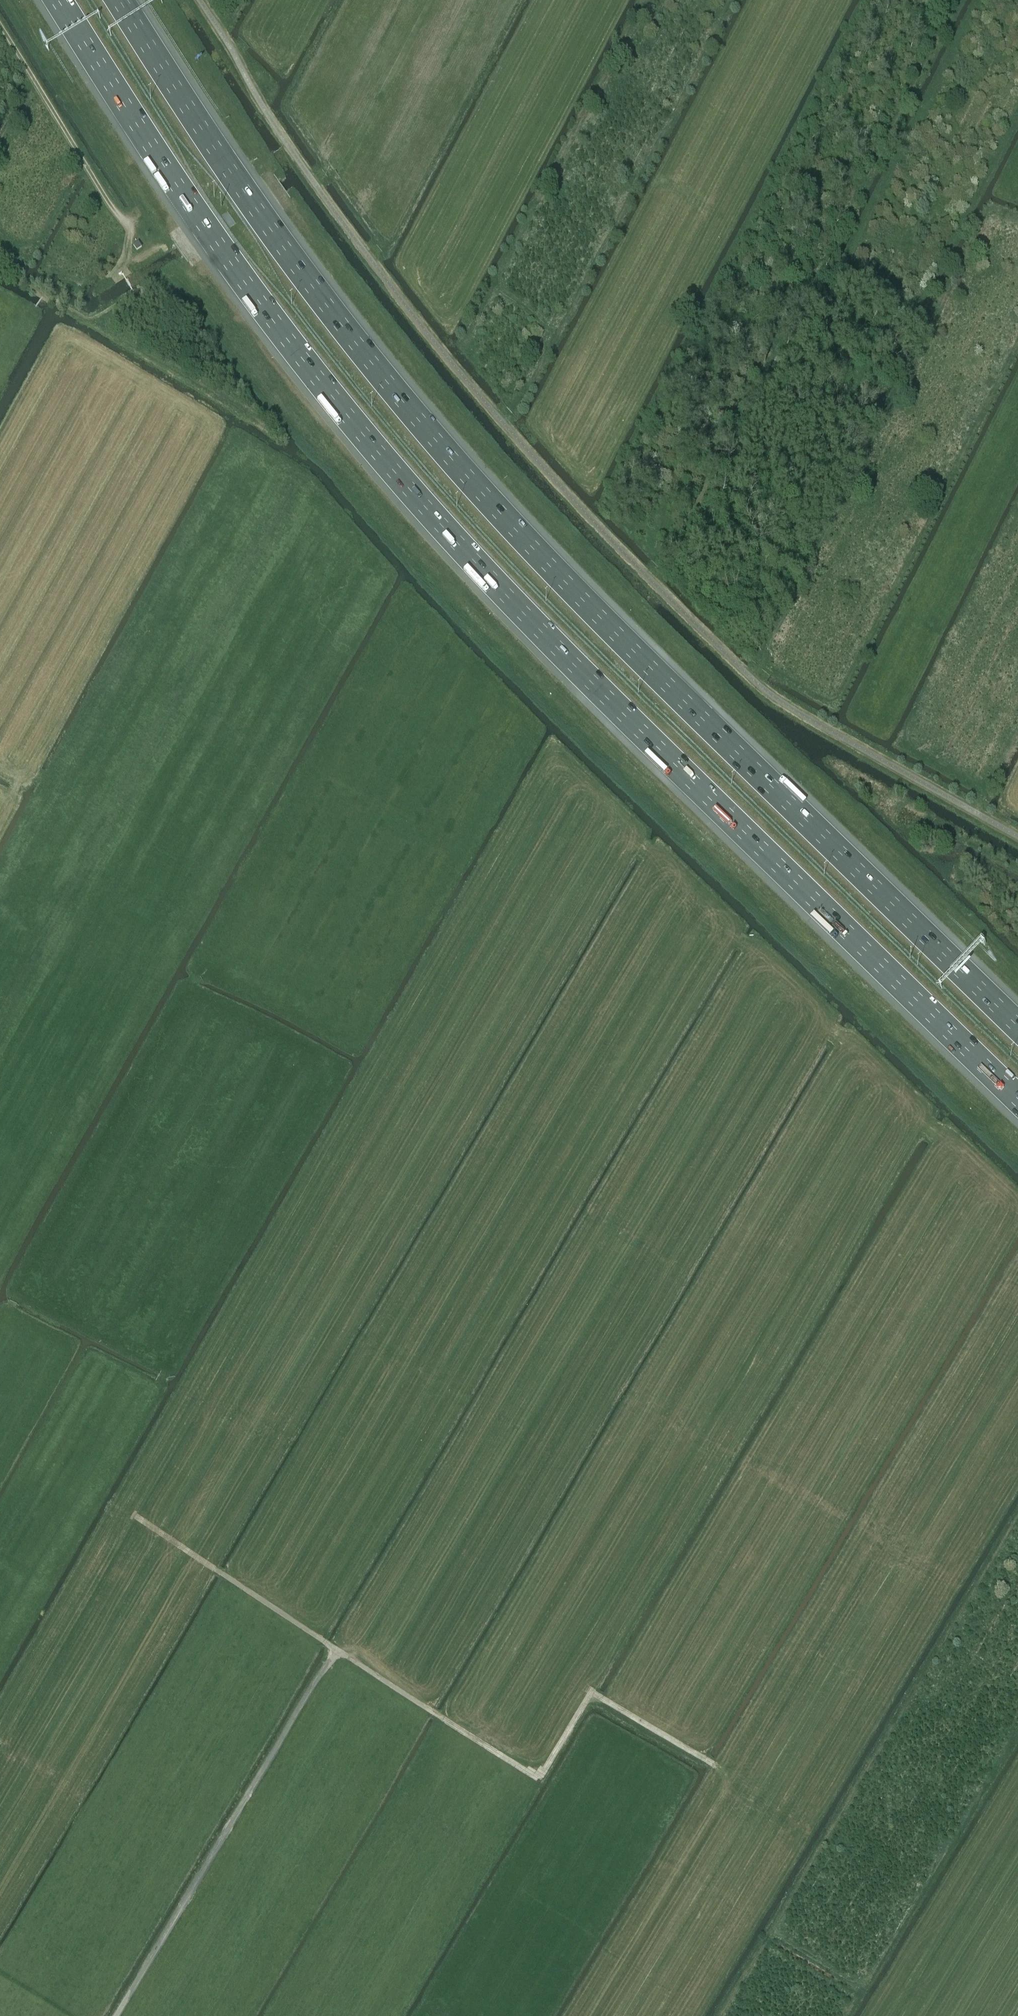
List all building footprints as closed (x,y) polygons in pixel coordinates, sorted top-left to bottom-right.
[(137,250),(142,247),(138,242),(133,245),(137,250)]
